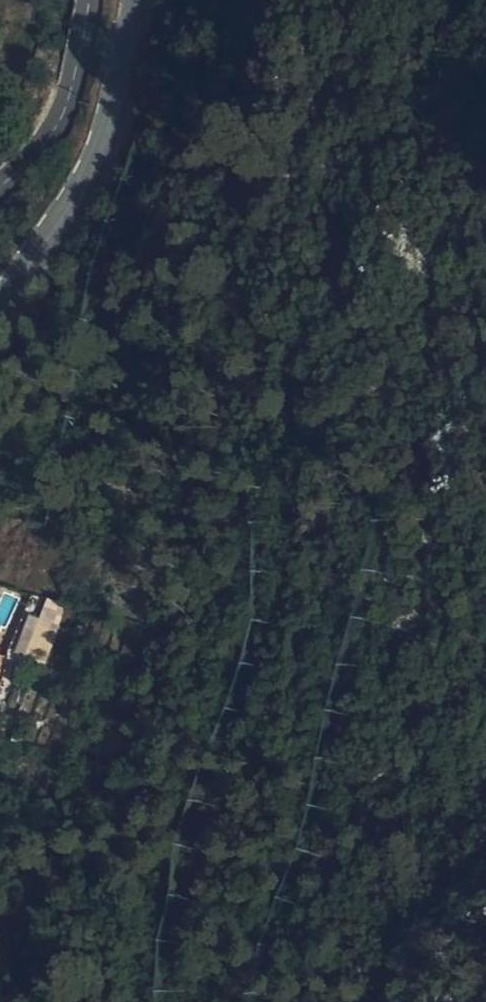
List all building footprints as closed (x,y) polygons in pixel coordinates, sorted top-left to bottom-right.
[(50,659),(67,602),(43,595),(26,652),(50,659)] [(2,642),(17,649),(29,623),(12,616),(2,642)]
